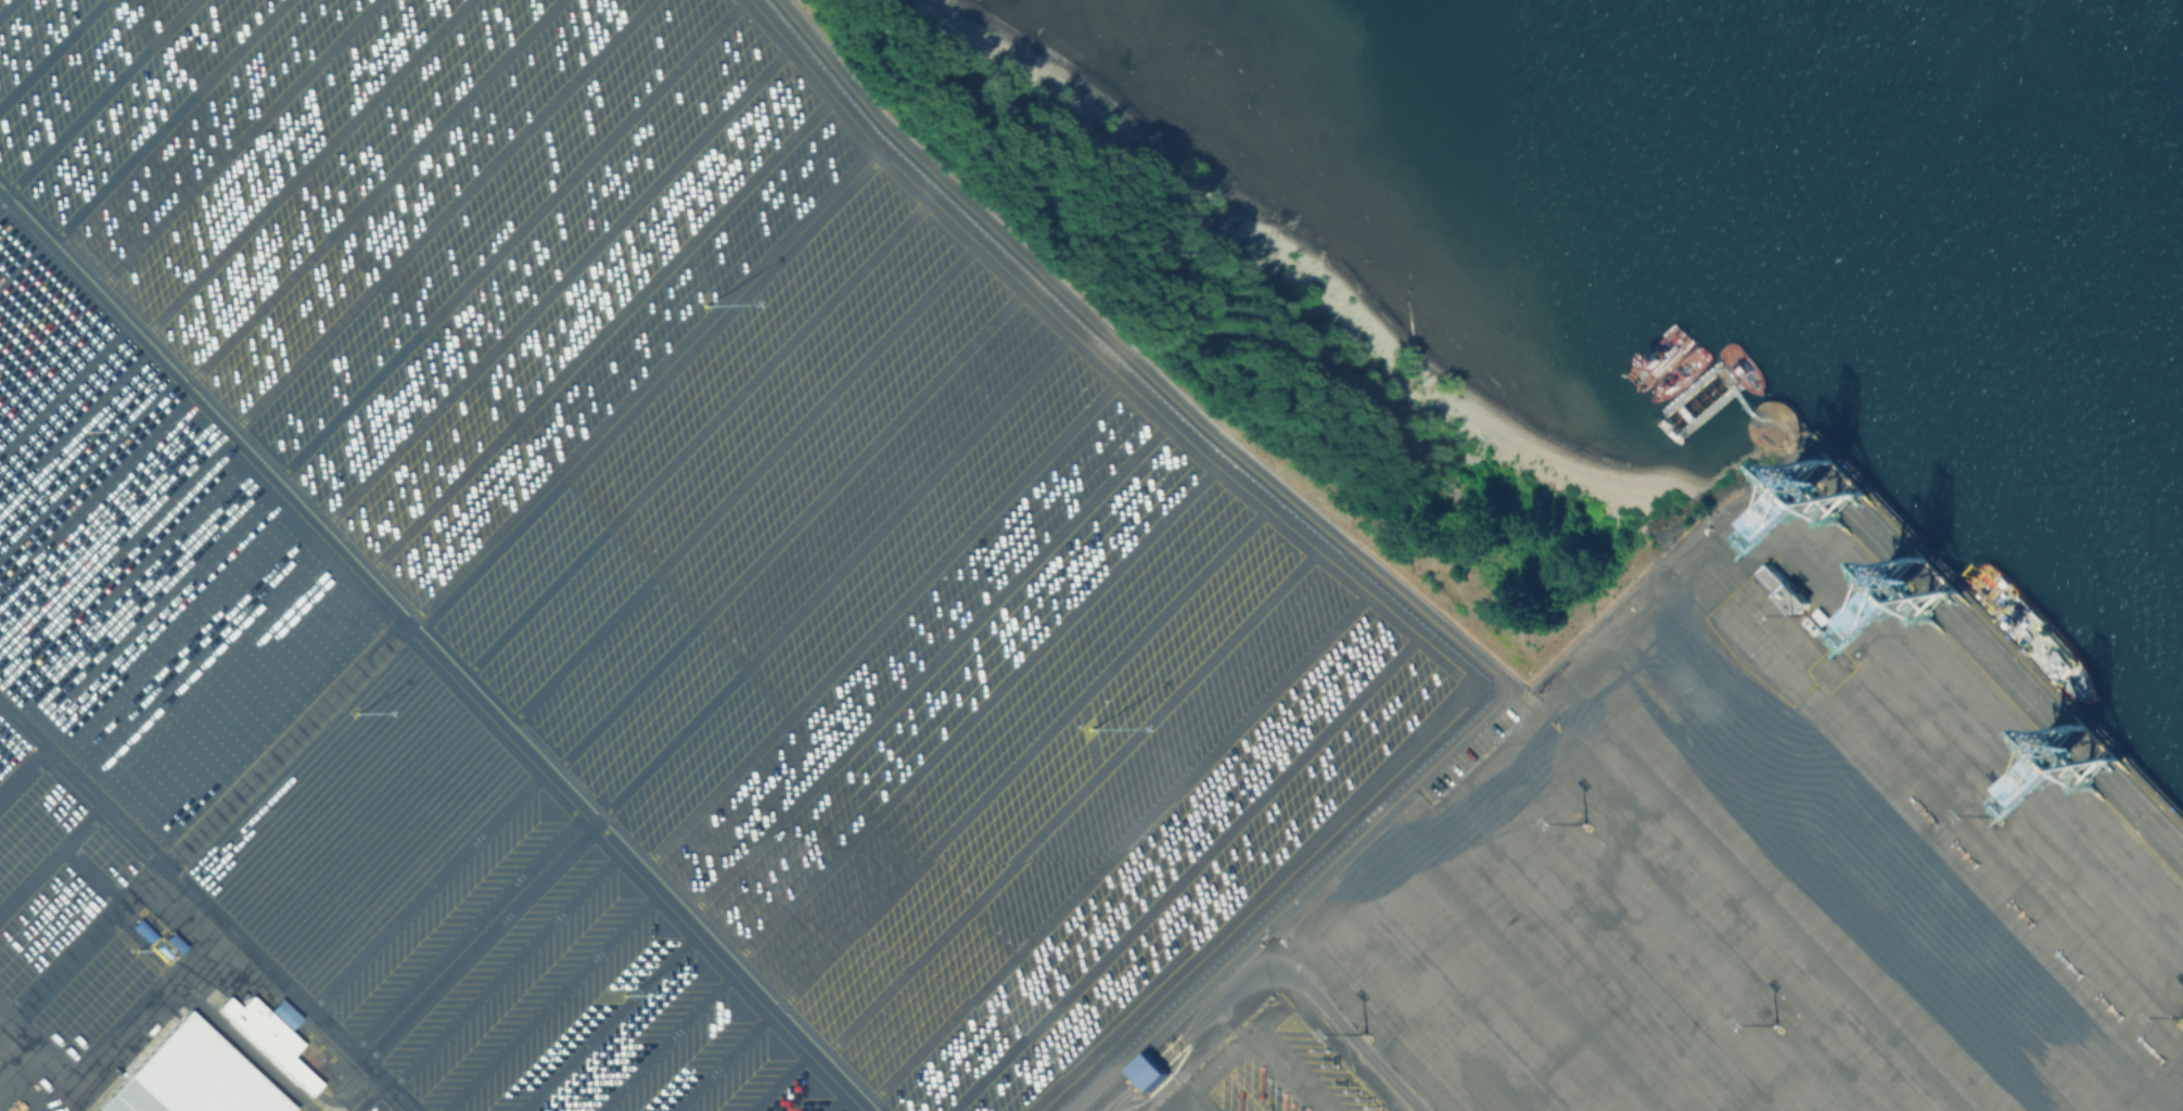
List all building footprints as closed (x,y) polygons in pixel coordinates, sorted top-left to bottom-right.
[(1810,604),(1770,562),(1759,573),(1798,615),(1810,604)] [(210,1009),(306,1100),(319,1086),(289,1057),(299,1045),(247,995),(237,1006),(225,995),(210,1009)] [(1168,1073),(1148,1051),(1129,1069),(1149,1090),(1168,1073)] [(1183,1089),(1163,1108),(1142,1085),(1162,1067),(1183,1089)] [(124,1076),(161,1110),(92,1110),(124,1076)]
